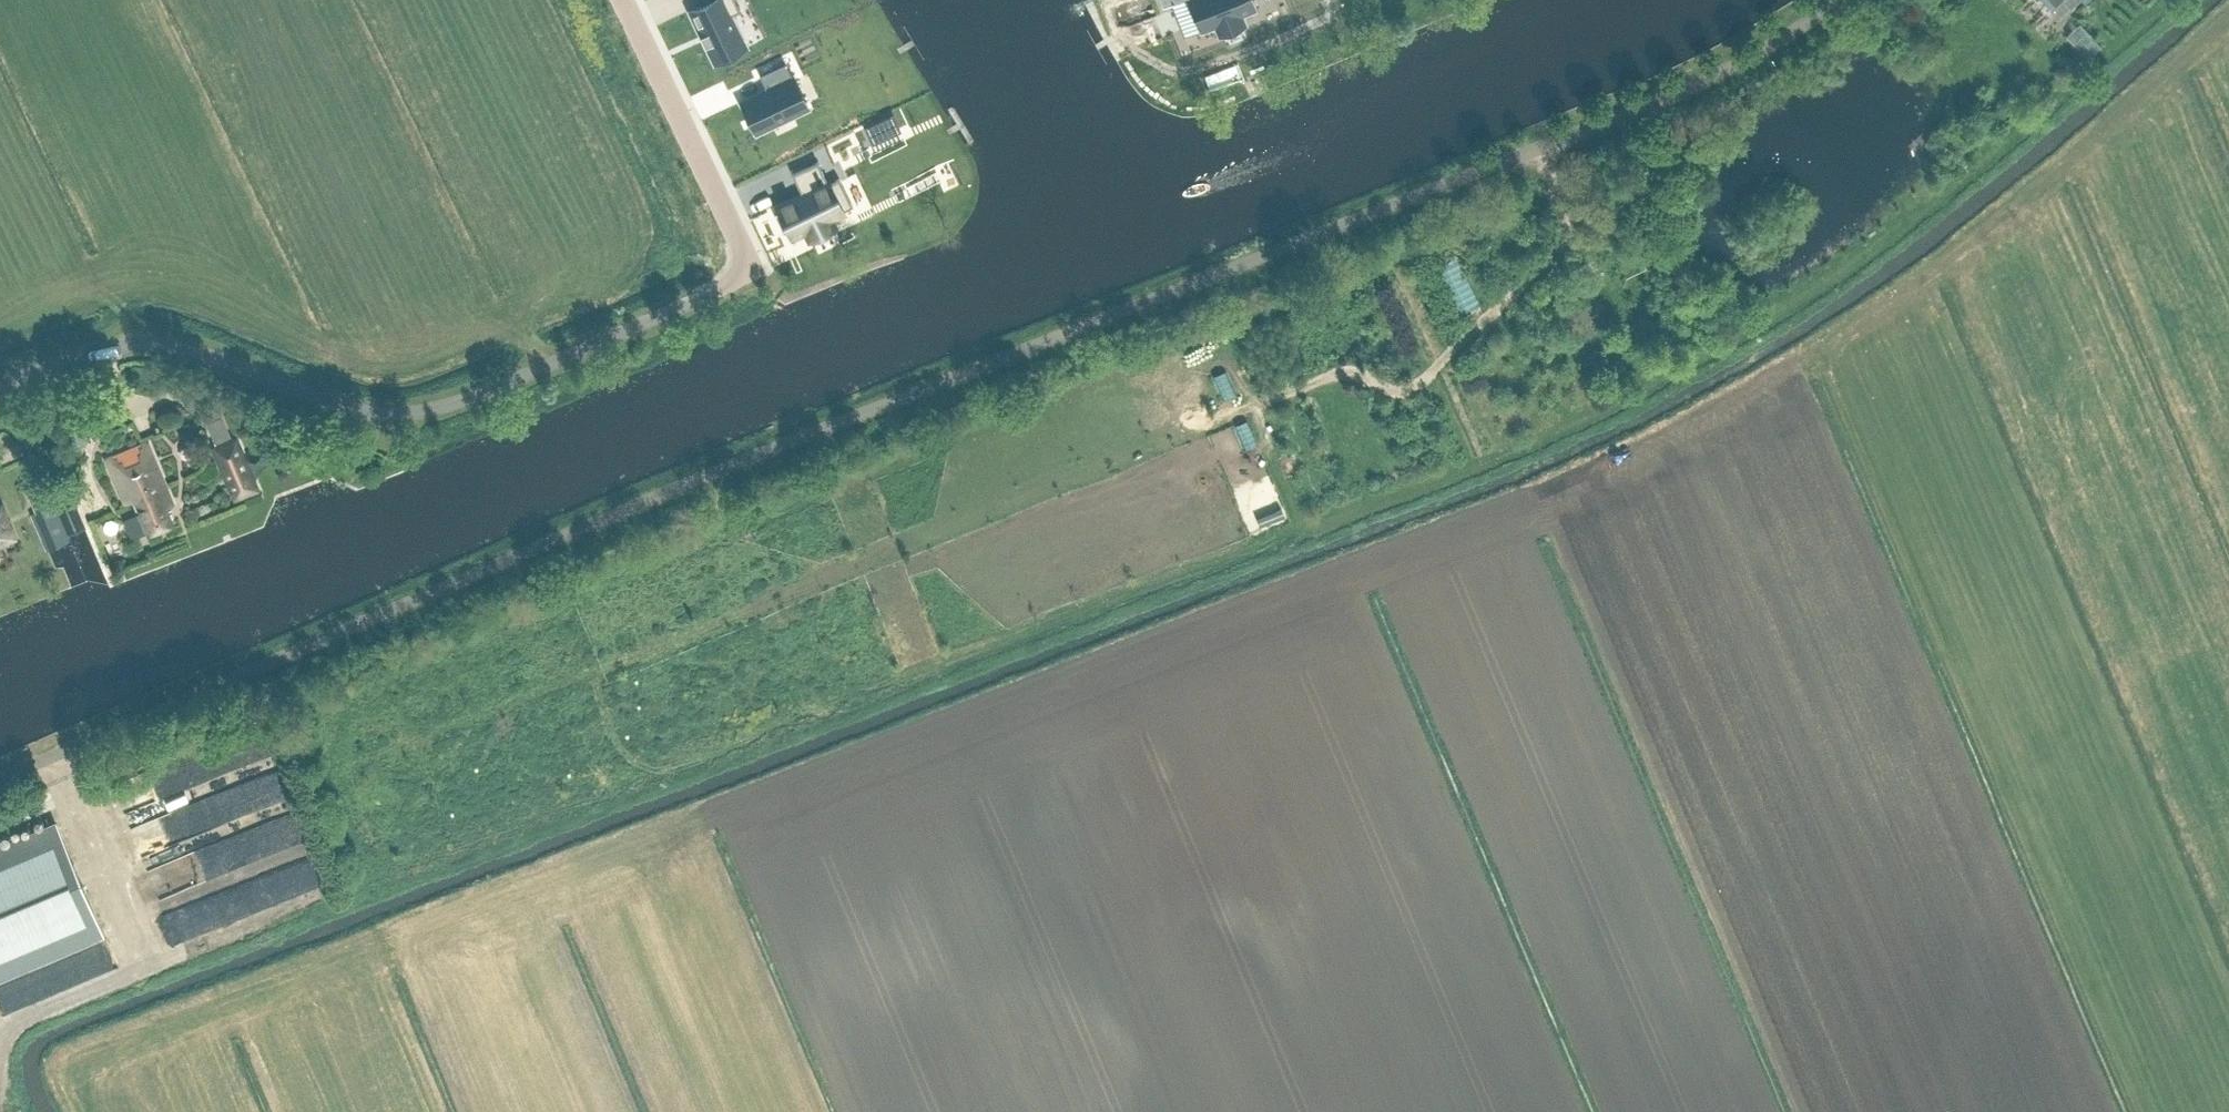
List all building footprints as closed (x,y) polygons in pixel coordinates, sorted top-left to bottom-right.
[(688,9),(714,61),(745,46),(729,12),(738,8),(735,0),(699,0),(700,3),(688,9)] [(1161,5),(1169,2),(1182,35),(1199,28),(1214,23),(1218,32),(1243,22),(1240,12),(1254,6),(1251,0),(1159,0),(1161,5)] [(2053,8),(2063,0),(2046,0),(2053,8)] [(2060,20),(2067,33),(2079,26),(2072,13),(2060,20)] [(765,87),(739,99),(755,131),(807,106),(792,74),(791,75),(784,61),(759,73),(765,87)] [(778,210),(773,213),(782,231),(787,229),(791,236),(804,229),(809,239),(834,226),(829,217),(842,210),(842,209),(851,204),(838,176),(828,180),(828,179),(826,179),(816,159),(791,171),(800,191),(775,203),(778,210)] [(234,497),(257,487),(250,470),(235,437),(231,438),(215,445),(213,446),(234,497)] [(171,523),(165,507),(172,504),(148,441),(106,457),(123,502),(135,498),(148,532),(171,523)] [(63,478),(45,486),(66,534),(84,527),(63,478)] [(45,486),(26,494),(34,510),(29,513),(42,543),(66,534),(45,486)] [(13,535),(0,505),(0,541),(13,535)] [(251,725),(152,758),(160,783),(144,788),(144,807),(139,807),(139,822),(138,822),(121,827),(127,845),(166,832),(160,816),(142,816),(194,798),(194,810),(197,817),(212,812),(205,791),(213,788),(209,776),(203,776),(262,756),(251,725)] [(236,807),(227,793),(231,791),(224,781),(207,792),(223,815),(236,807)] [(100,929),(56,825),(0,849),(0,971),(100,929)]
